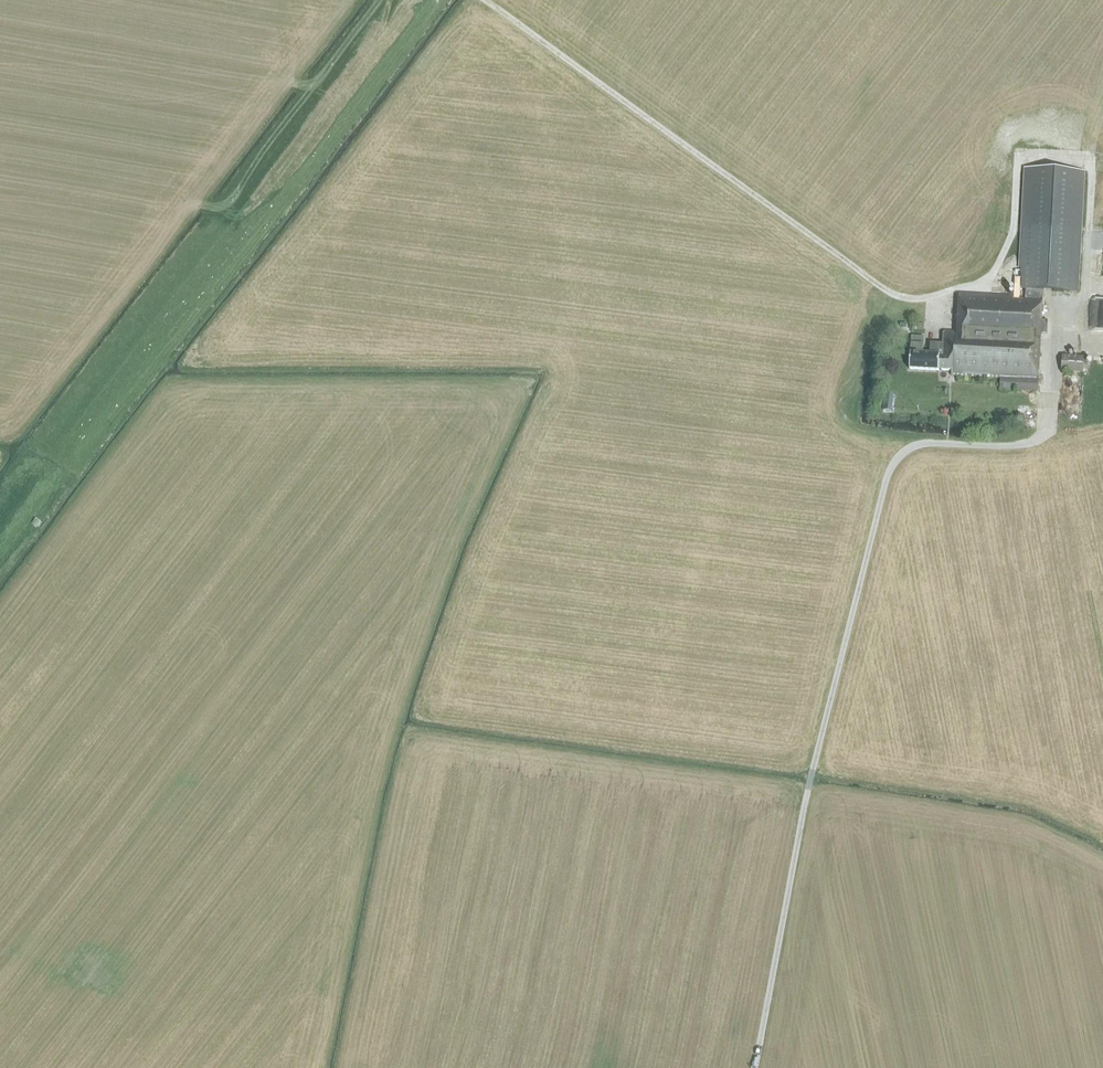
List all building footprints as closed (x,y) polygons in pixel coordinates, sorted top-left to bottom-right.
[(1076,292),(1079,232),(1082,173),(1026,170),(1023,229),(1020,290),(1026,290),(1025,298),(959,295),(957,332),(944,332),(943,345),(930,344),(930,355),(923,354),(924,337),(911,337),(909,369),(938,370),(951,370),(951,376),(1001,378),(1000,390),(1037,392),(1039,375),(1042,299),(1042,291),(1076,292)] [(1062,356),(1061,372),(1083,373),(1084,357),(1062,356)]
